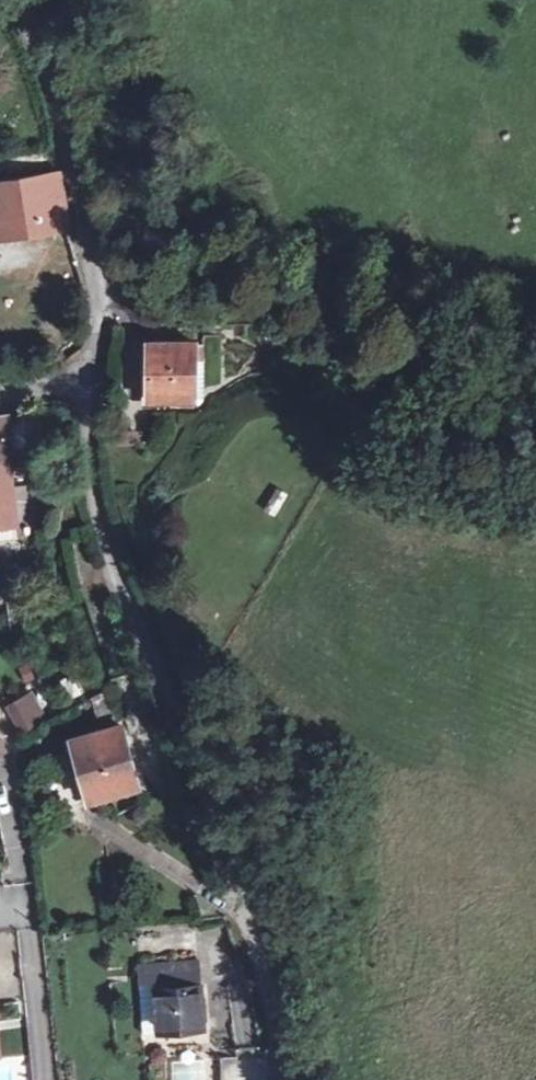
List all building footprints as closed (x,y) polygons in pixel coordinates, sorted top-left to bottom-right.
[(0,180),(0,236),(68,226),(59,171),(0,180)] [(148,343),(147,401),(194,401),(194,344),(148,343)] [(194,344),(194,401),(203,401),(203,344),(194,344)] [(0,417),(0,458),(11,457),(11,454),(10,455),(8,416),(0,417)] [(119,431),(119,445),(134,445),(134,432),(119,431)] [(0,458),(0,542),(19,540),(15,524),(10,486),(11,483),(11,457),(0,458)] [(276,487),(264,509),(275,515),(288,494),(276,487)] [(0,542),(0,554),(10,632),(32,628),(19,540),(0,542)] [(110,687),(89,699),(97,727),(119,721),(110,687)] [(30,695),(15,704),(31,733),(46,724),(30,695)] [(15,704),(10,707),(26,735),(31,733),(15,704)] [(120,727),(72,740),(89,802),(137,788),(120,727)] [(198,959),(138,964),(139,984),(158,982),(159,989),(155,989),(157,1021),(158,1033),(203,1029),(198,959)] [(158,982),(139,984),(142,1022),(157,1021),(155,989),(159,989),(158,982)] [(221,1057),(221,1079),(237,1079),(237,1057),(221,1057)]
